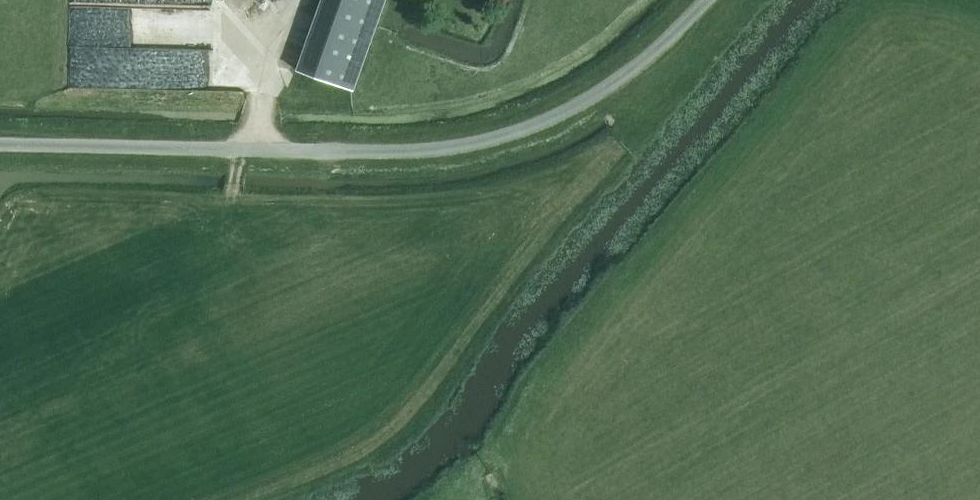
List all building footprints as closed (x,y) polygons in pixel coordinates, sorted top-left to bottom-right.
[(182,11),(184,0),(159,0),(158,5),(182,11)] [(303,71),(351,89),(383,0),(328,0),(303,71)]
